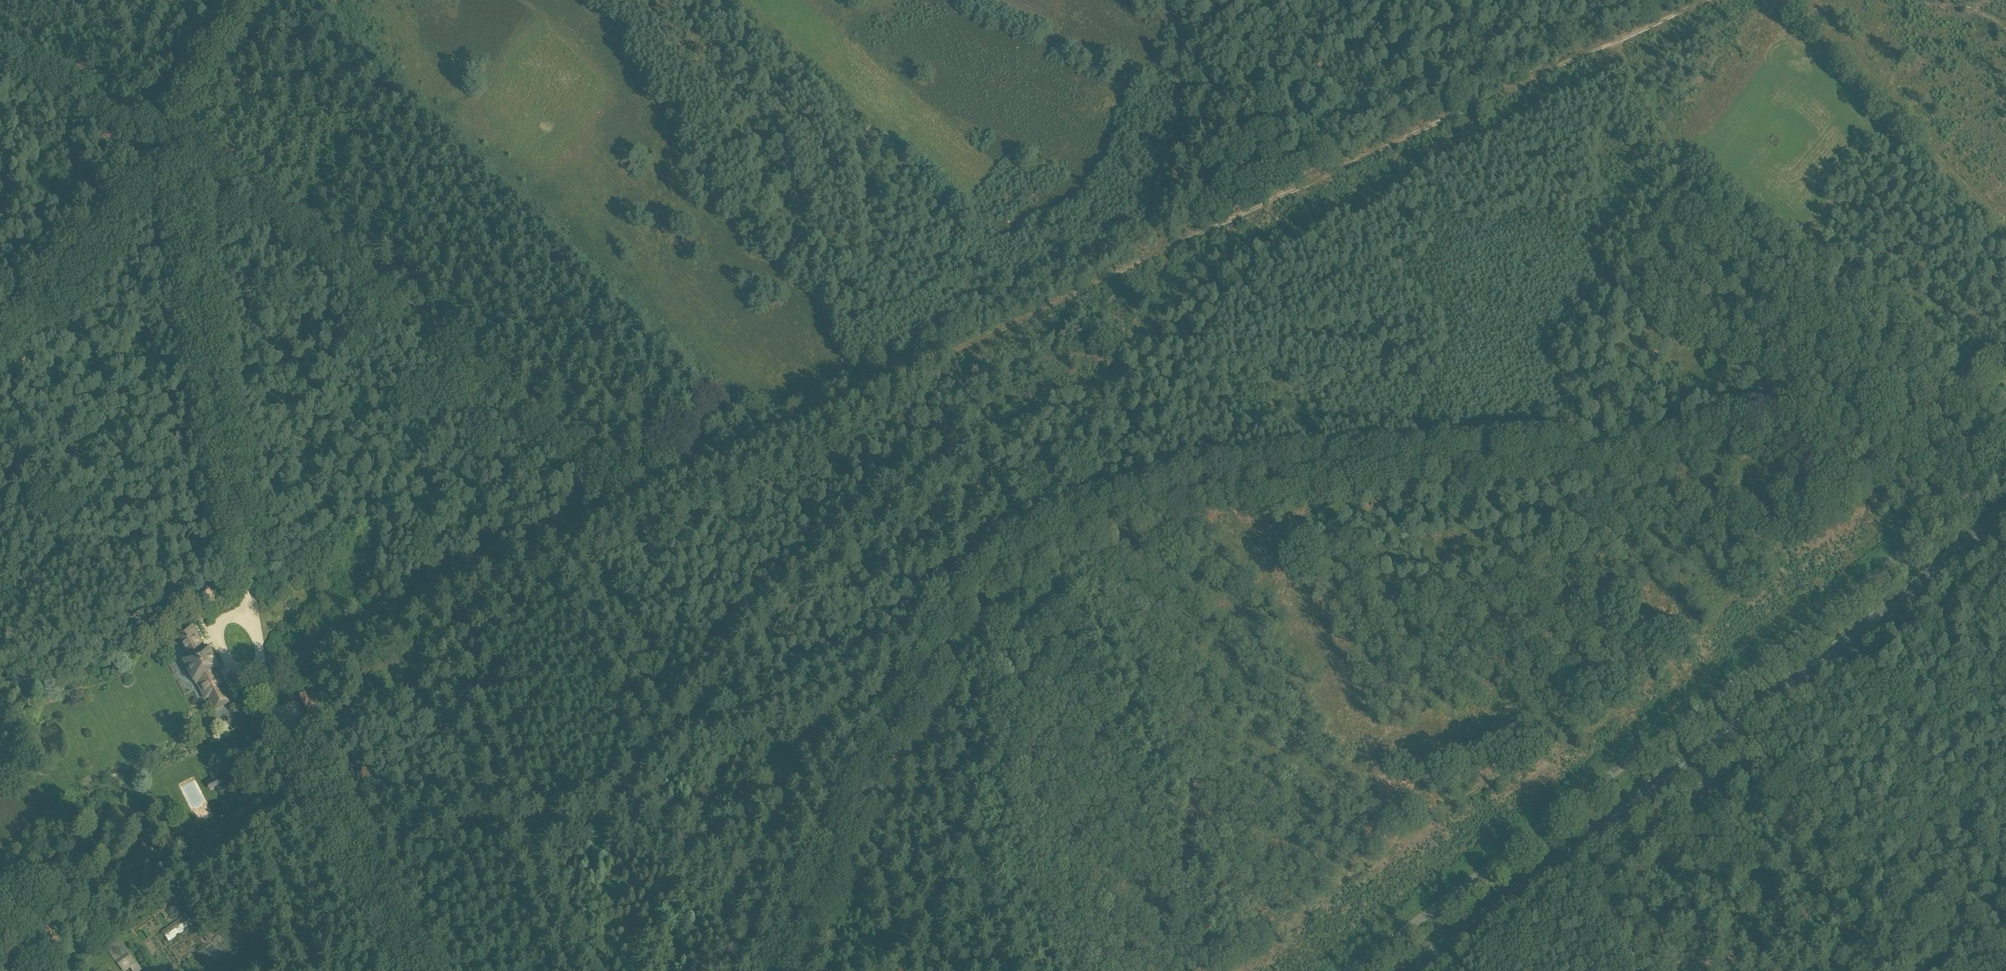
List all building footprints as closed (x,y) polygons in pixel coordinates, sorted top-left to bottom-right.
[(1280,200),(1284,206),(1289,202),(1285,196),(1280,200)] [(15,264),(8,266),(12,280),(19,278),(15,264)] [(193,627),(178,633),(191,659),(184,662),(194,681),(201,678),(210,696),(208,697),(215,710),(233,700),(217,670),(218,669),(208,648),(205,649),(193,627)] [(314,692),(299,698),(309,721),(324,714),(314,692)] [(225,777),(208,785),(211,790),(217,787),(220,794),(231,788),(225,777)] [(929,823),(920,834),(925,839),(934,828),(929,823)] [(179,901),(170,907),(177,918),(186,912),(179,901)] [(173,943),(193,929),(186,918),(166,933),(173,943)] [(202,923),(196,928),(202,936),(208,932),(202,923)] [(118,963),(124,970),(127,970),(131,968),(133,970),(139,970),(142,969),(130,954),(118,963)]
